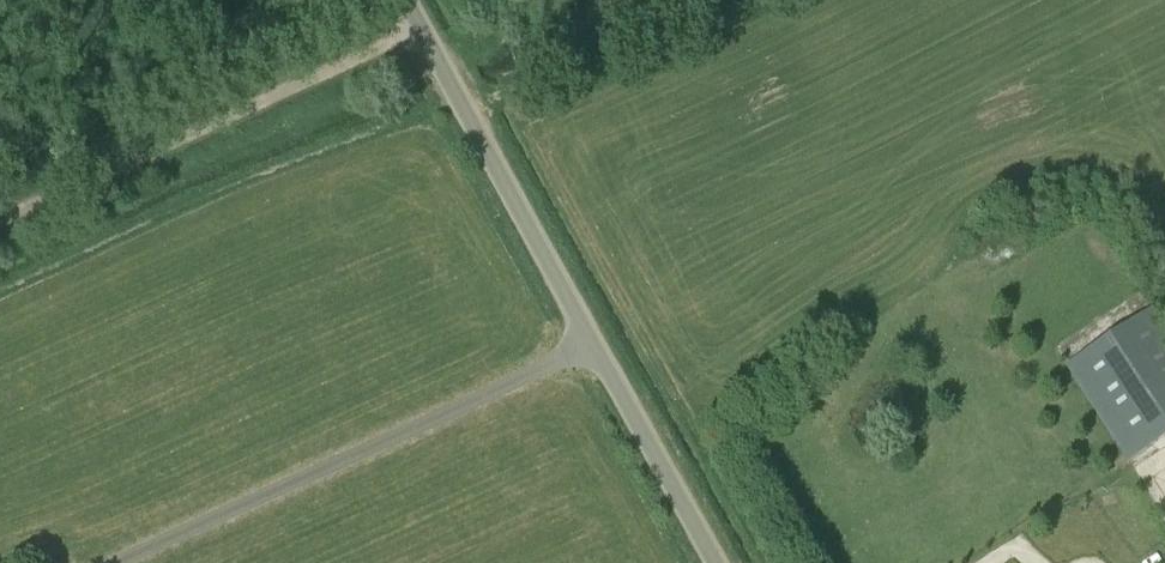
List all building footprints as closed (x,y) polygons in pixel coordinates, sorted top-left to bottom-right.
[(1065,366),(1128,463),(1164,439),(1164,325),(1154,307),(1065,366)]
